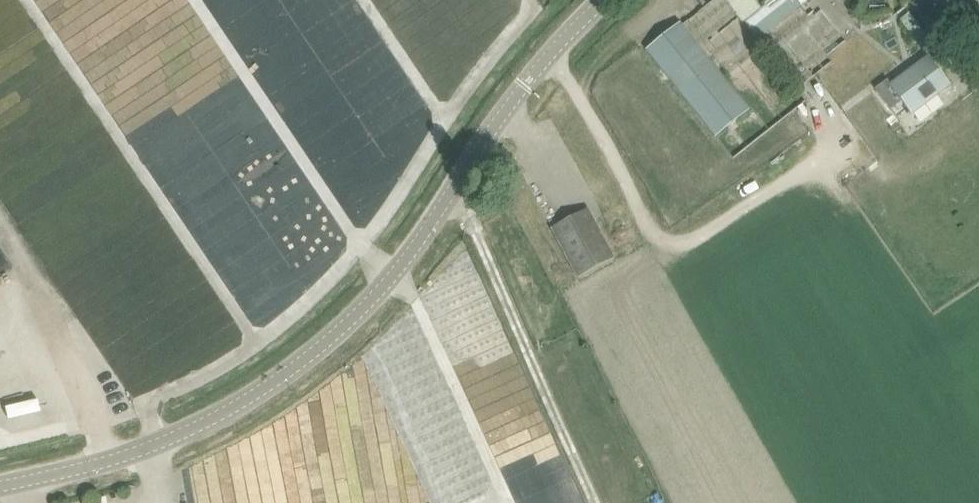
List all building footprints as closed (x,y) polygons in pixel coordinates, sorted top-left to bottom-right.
[(957,23),(946,0),(917,0),(935,34),(957,23)] [(835,59),(820,42),(837,29),(821,9),(777,43),(807,81),(835,59)] [(750,110),(680,23),(646,50),(716,137),(750,110)] [(929,56),(890,85),(901,99),(913,115),(951,86),(929,56)] [(889,108),(901,99),(890,85),(886,79),(874,88),(889,108)] [(433,130),(427,114),(414,119),(417,126),(399,133),(402,141),(433,130)] [(588,208),(552,227),(578,277),(614,258),(588,208)] [(539,439),(499,450),(508,486),(533,479),(531,470),(546,466),(539,439)]
